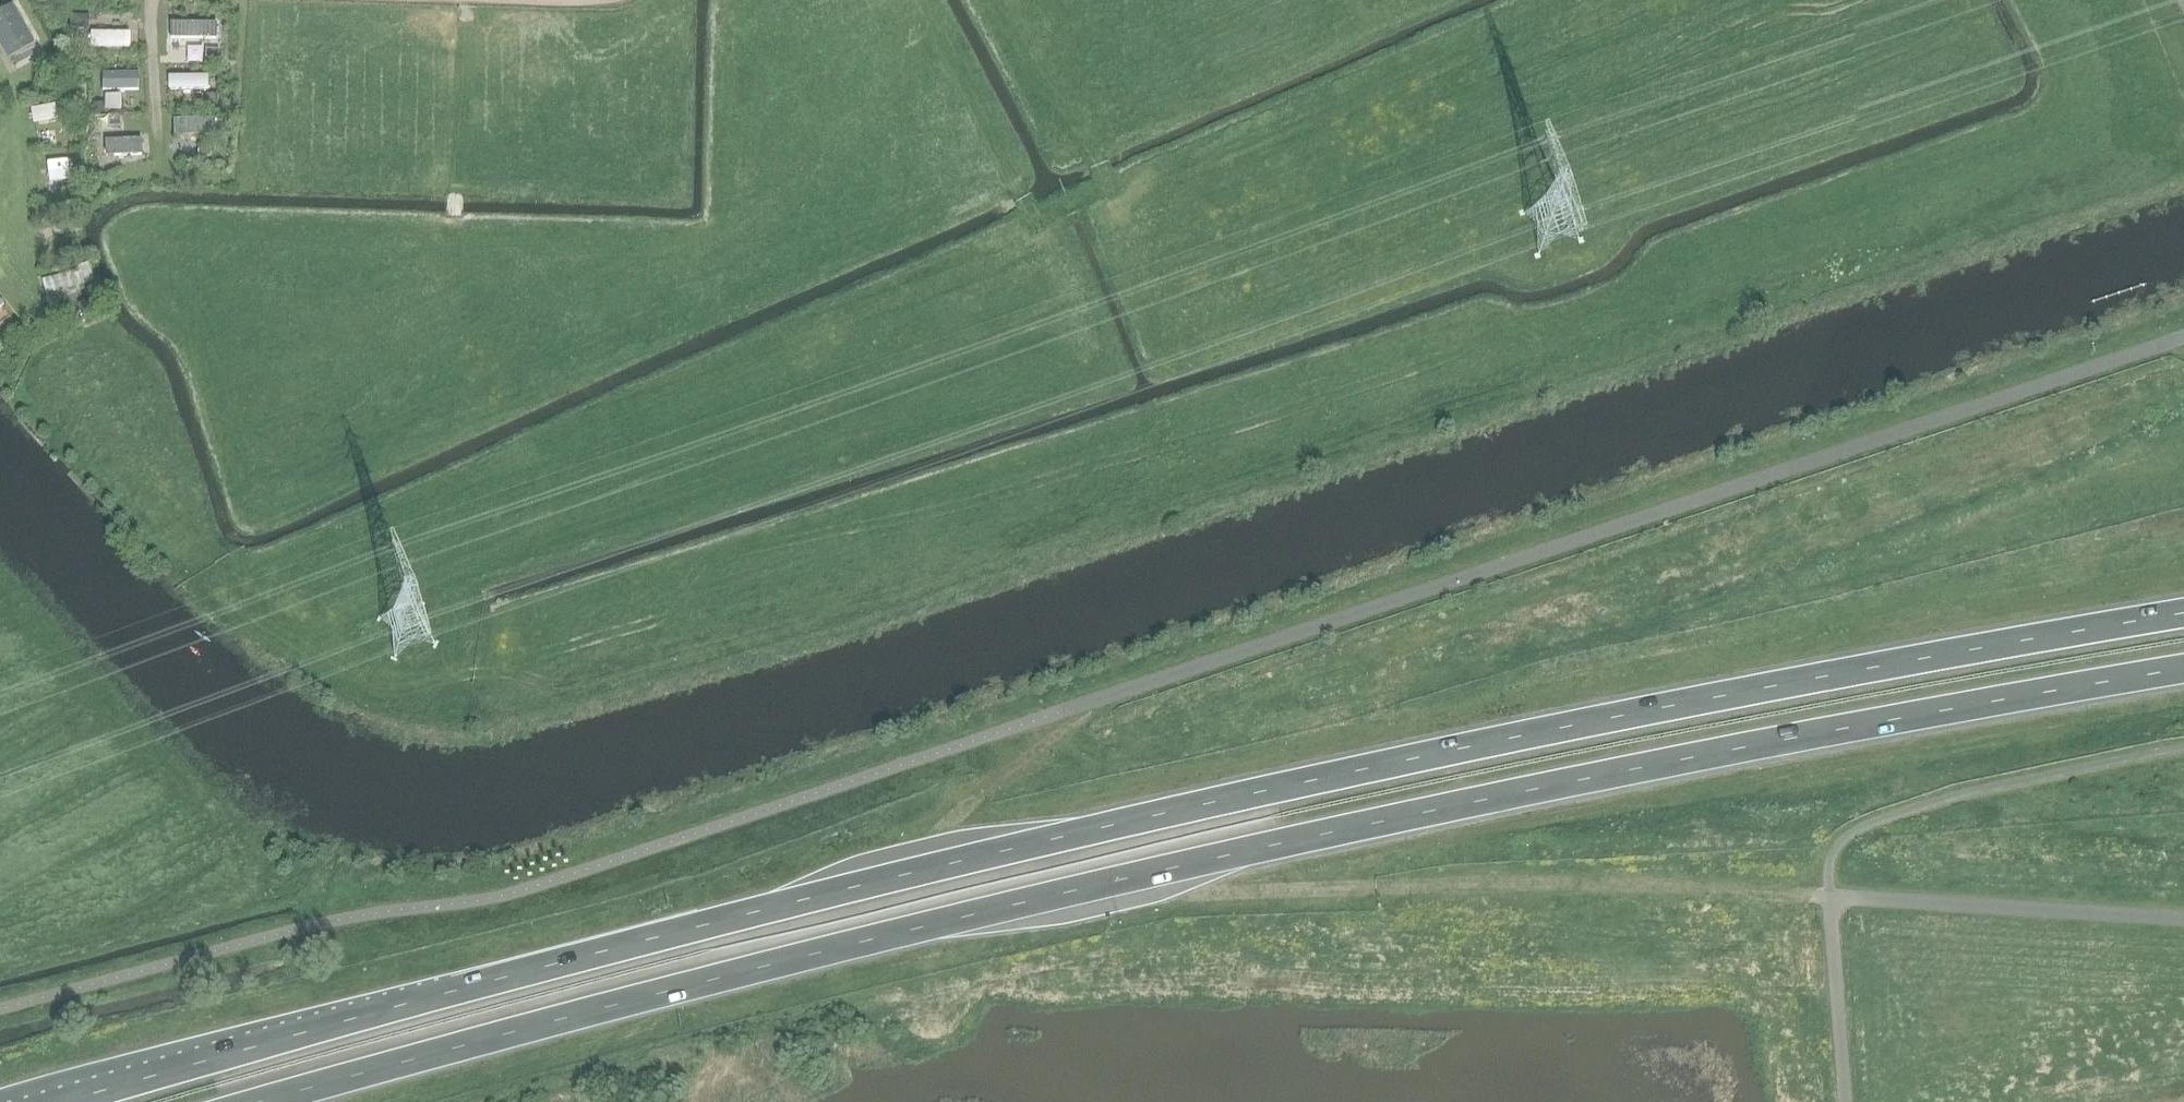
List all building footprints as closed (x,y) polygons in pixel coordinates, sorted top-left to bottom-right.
[(13,3),(0,10),(0,48),(6,59),(10,57),(35,43),(13,3)] [(51,7),(41,11),(46,22),(56,17),(51,7)] [(72,28),(84,28),(84,15),(72,15),(72,28)] [(219,41),(219,23),(175,22),(174,40),(219,41)] [(92,30),(92,47),(133,48),(134,31),(92,30)] [(35,43),(10,57),(15,66),(40,52),(35,43)] [(190,62),(206,63),(206,48),(190,47),(190,62)] [(207,50),(207,63),(218,63),(218,50),(207,50)] [(141,91),(141,72),(103,73),(104,92),(141,91)] [(211,90),(211,76),(170,75),(170,90),(211,90)] [(124,111),(124,94),(105,94),(105,111),(124,111)] [(216,95),(207,95),(207,112),(216,112),(216,95)] [(103,103),(93,103),(93,114),(103,113),(103,103)] [(33,108),(34,121),(65,118),(64,105),(33,108)] [(114,116),(102,117),(102,127),(115,126),(114,116)] [(175,136),(214,137),(214,119),(176,119),(175,136)] [(107,140),(108,157),(145,156),(144,139),(107,140)] [(210,145),(199,145),(199,157),(210,157),(210,145)] [(66,156),(38,157),(39,170),(66,168),(66,156)] [(48,298),(97,286),(92,266),(43,278),(48,298)] [(0,297),(0,323),(11,318),(1,297),(0,297)] [(102,320),(96,305),(82,310),(87,325),(102,320)] [(13,349),(9,341),(0,346),(5,354),(13,349)]
